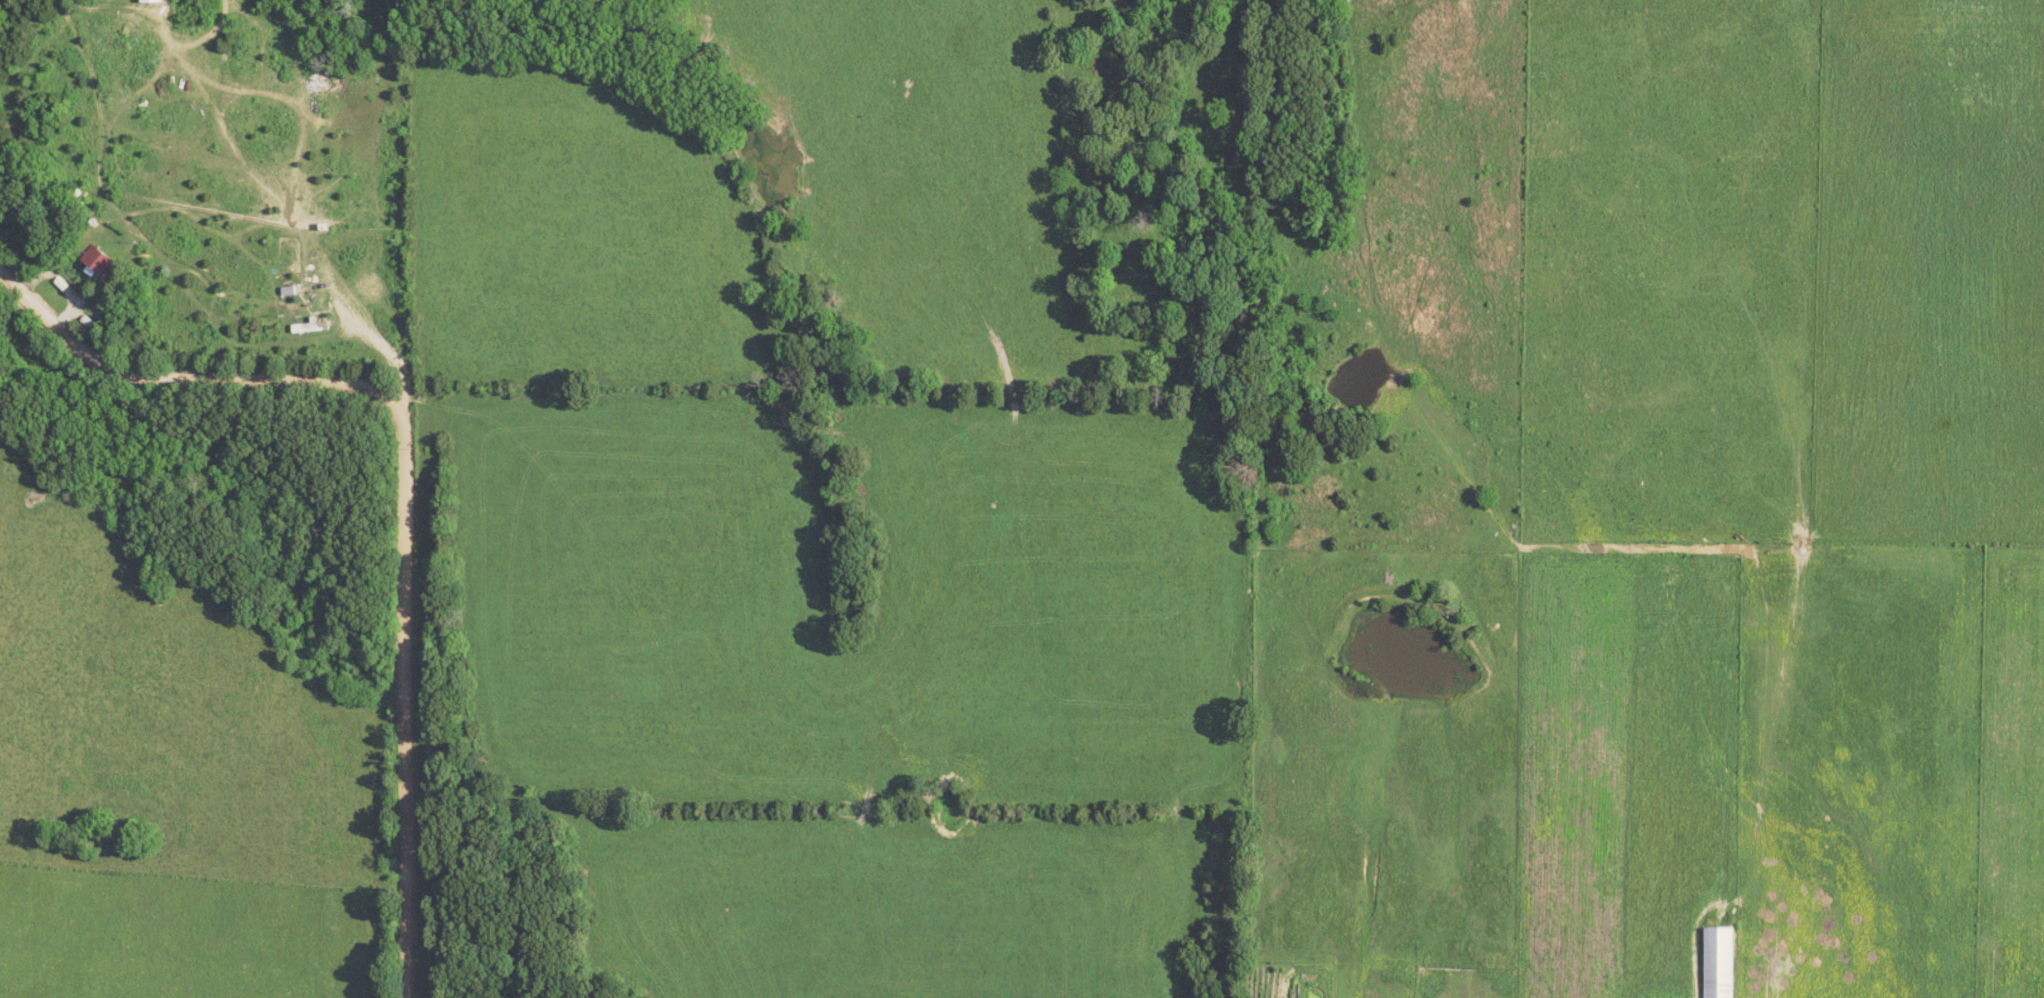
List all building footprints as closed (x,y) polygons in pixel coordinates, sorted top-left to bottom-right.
[(84,261),(91,265),(87,271),(95,277),(99,272),(107,277),(119,261),(97,244),(84,261)] [(1701,929),(1701,997),(1731,997),(1730,929),(1701,929)]
